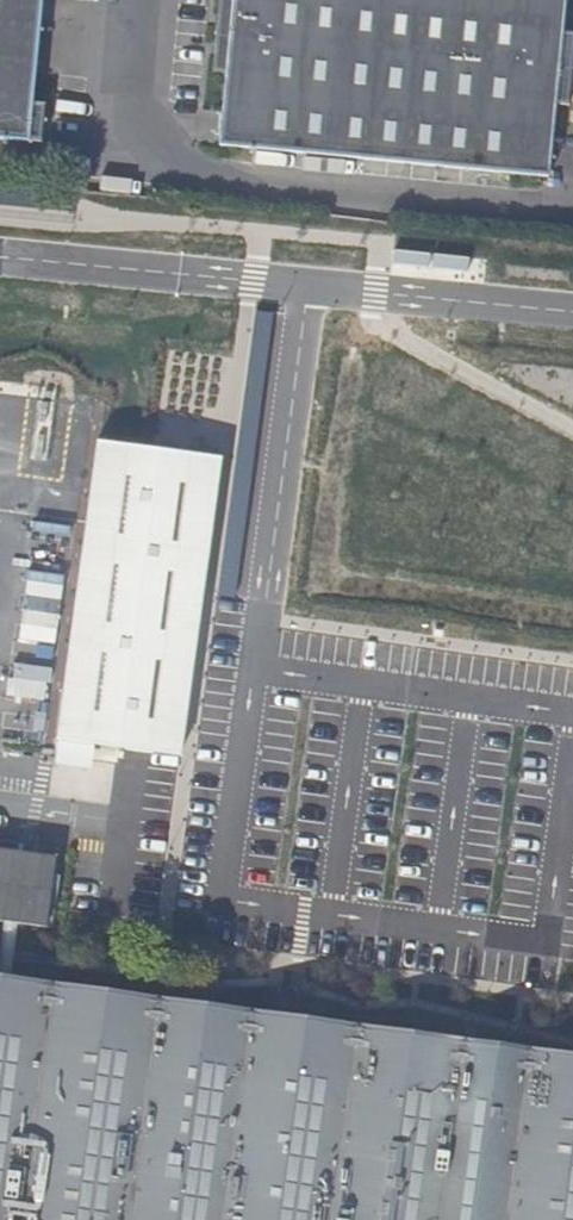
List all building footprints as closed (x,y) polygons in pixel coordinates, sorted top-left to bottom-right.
[(41,144),(44,104),(33,103),(41,0),(0,0),(0,140),(41,144)] [(213,72),(228,73),(222,145),(551,175),(558,102),(568,103),(572,59),(572,30),(562,30),(565,0),(220,0),(213,72)] [(216,465),(92,449),(53,747),(176,763),(197,608),(216,465)] [(0,981),(0,1219),(572,1219),(572,1060),(0,981)]
